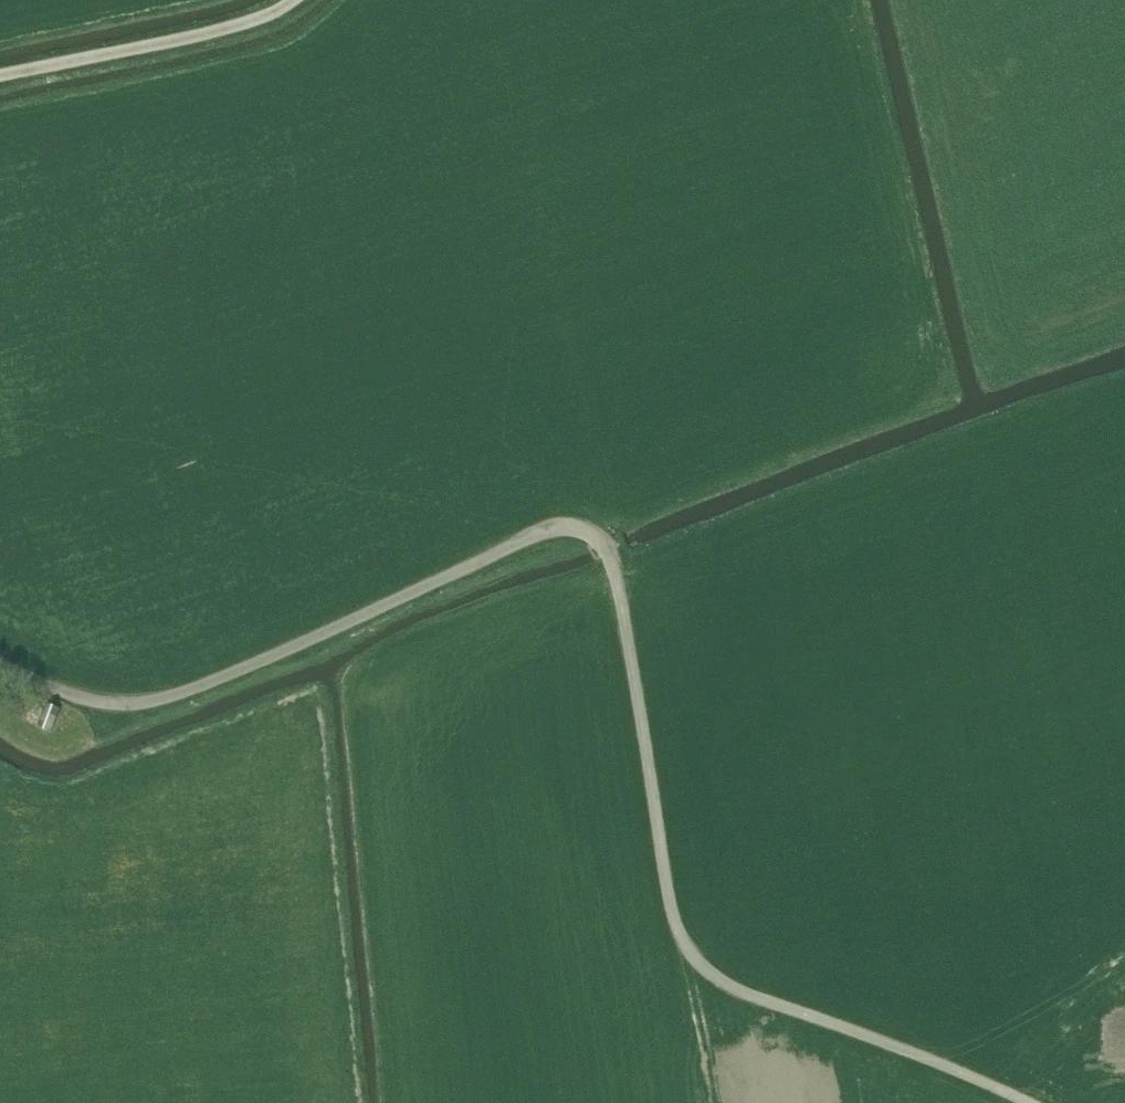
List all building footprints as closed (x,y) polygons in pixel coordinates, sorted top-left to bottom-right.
[(59,711),(46,706),(38,727),(51,732),(59,711)]
